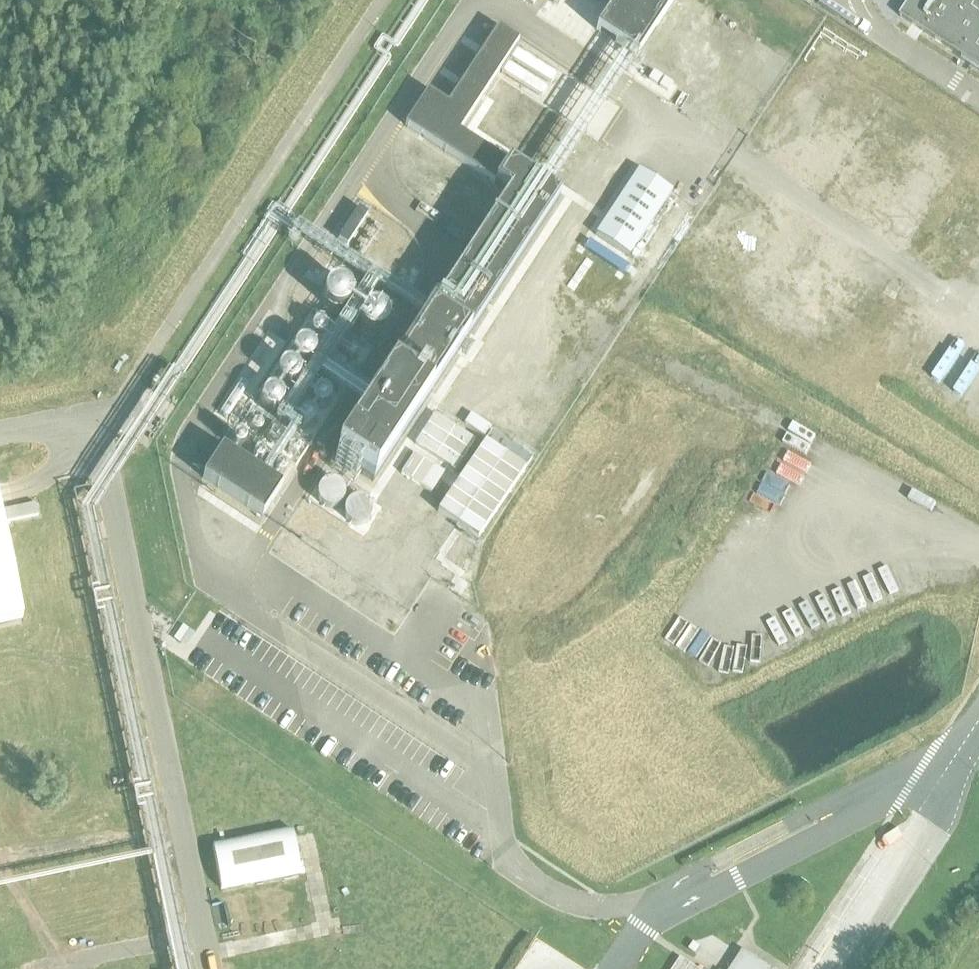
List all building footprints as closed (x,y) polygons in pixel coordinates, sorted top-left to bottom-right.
[(673,0),(615,0),(596,30),(636,57),(673,0)] [(900,16),(978,68),(978,0),(911,0),(900,16)] [(373,482),(557,198),(459,132),(517,42),(497,30),(447,105),(427,93),(405,126),(510,193),(336,459),(373,482)] [(629,257),(672,191),(638,170),(595,234),(629,257)] [(934,358),(921,378),(933,386),(946,366),(934,358)] [(189,418),(179,432),(193,441),(202,428),(189,418)] [(203,478),(262,517),(281,488),(222,449),(203,478)] [(414,454),(401,474),(431,493),(444,473),(414,454)] [(18,618),(0,531),(0,622),(18,618)] [(308,872),(299,826),(218,841),(227,887),(308,872)] [(743,951),(731,968),(771,968),(743,951)] [(674,968),(699,968),(681,957),(674,968)]
